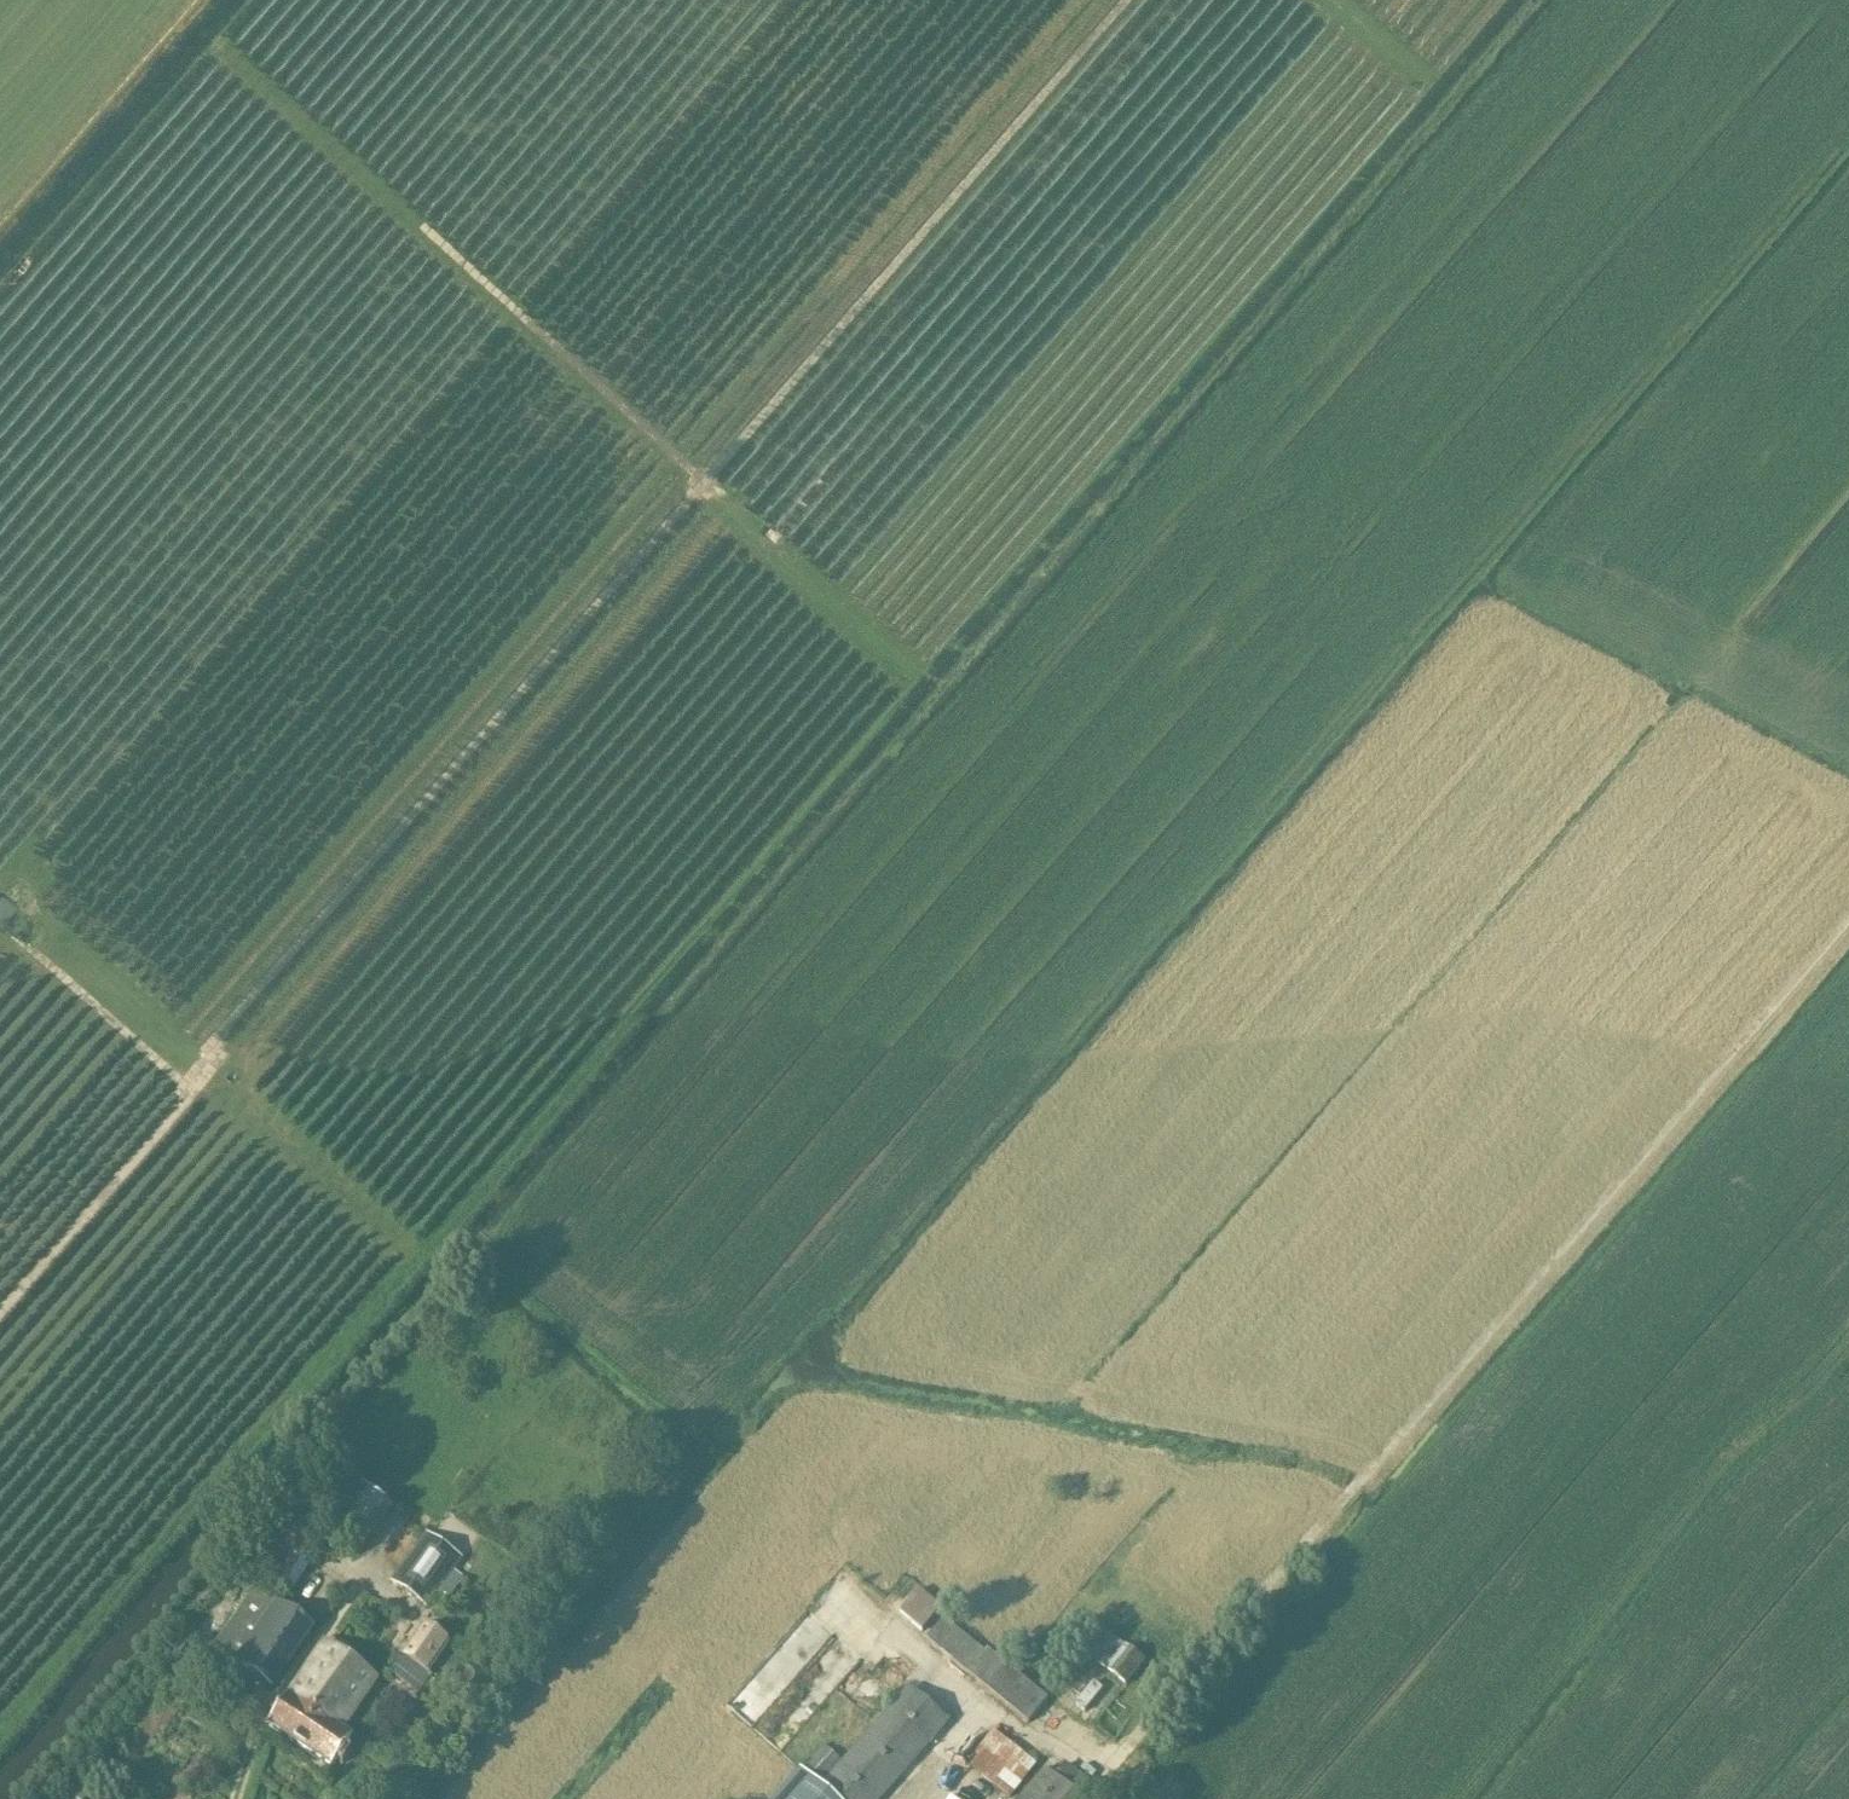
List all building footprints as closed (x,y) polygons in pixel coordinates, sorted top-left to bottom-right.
[(17,905),(3,892),(0,896),(0,914),(5,919),(17,905)] [(353,1478),(317,1525),(359,1557),(395,1510),(353,1478)] [(428,1606),(463,1557),(428,1532),(393,1581),(428,1606)] [(279,1533),(254,1570),(292,1596),(317,1559),(279,1533)] [(271,1690),(315,1628),(257,1587),(213,1649),(271,1690)] [(941,1609),(919,1591),(900,1614),(922,1632),(941,1609)] [(943,1620),(926,1640),(1028,1724),(1048,1700),(987,1650),(984,1653),(943,1620)] [(426,1625),(392,1675),(420,1694),(434,1674),(429,1672),(450,1642),(426,1625)] [(1126,1686),(1144,1663),(1104,1630),(1085,1653),(1126,1686)] [(342,1733),(343,1732),(379,1680),(327,1644),(289,1698),(342,1733)] [(806,1673),(826,1691),(844,1671),(825,1653),(806,1673)] [(1113,1679),(1082,1665),(1070,1692),(1101,1706),(1113,1679)] [(777,1798),(881,1798),(948,1723),(910,1689),(843,1765),(823,1747),(777,1798)] [(343,1732),(342,1733),(289,1698),(270,1727),(313,1757),(331,1769),(352,1739),(343,1732)] [(992,1734),(968,1765),(1010,1797),(1034,1767),(992,1734)] [(1070,1792),(1044,1768),(1020,1798),(1079,1798),(1070,1792)] [(87,1795),(76,1785),(65,1798),(67,1798),(83,1798),(87,1795)]
